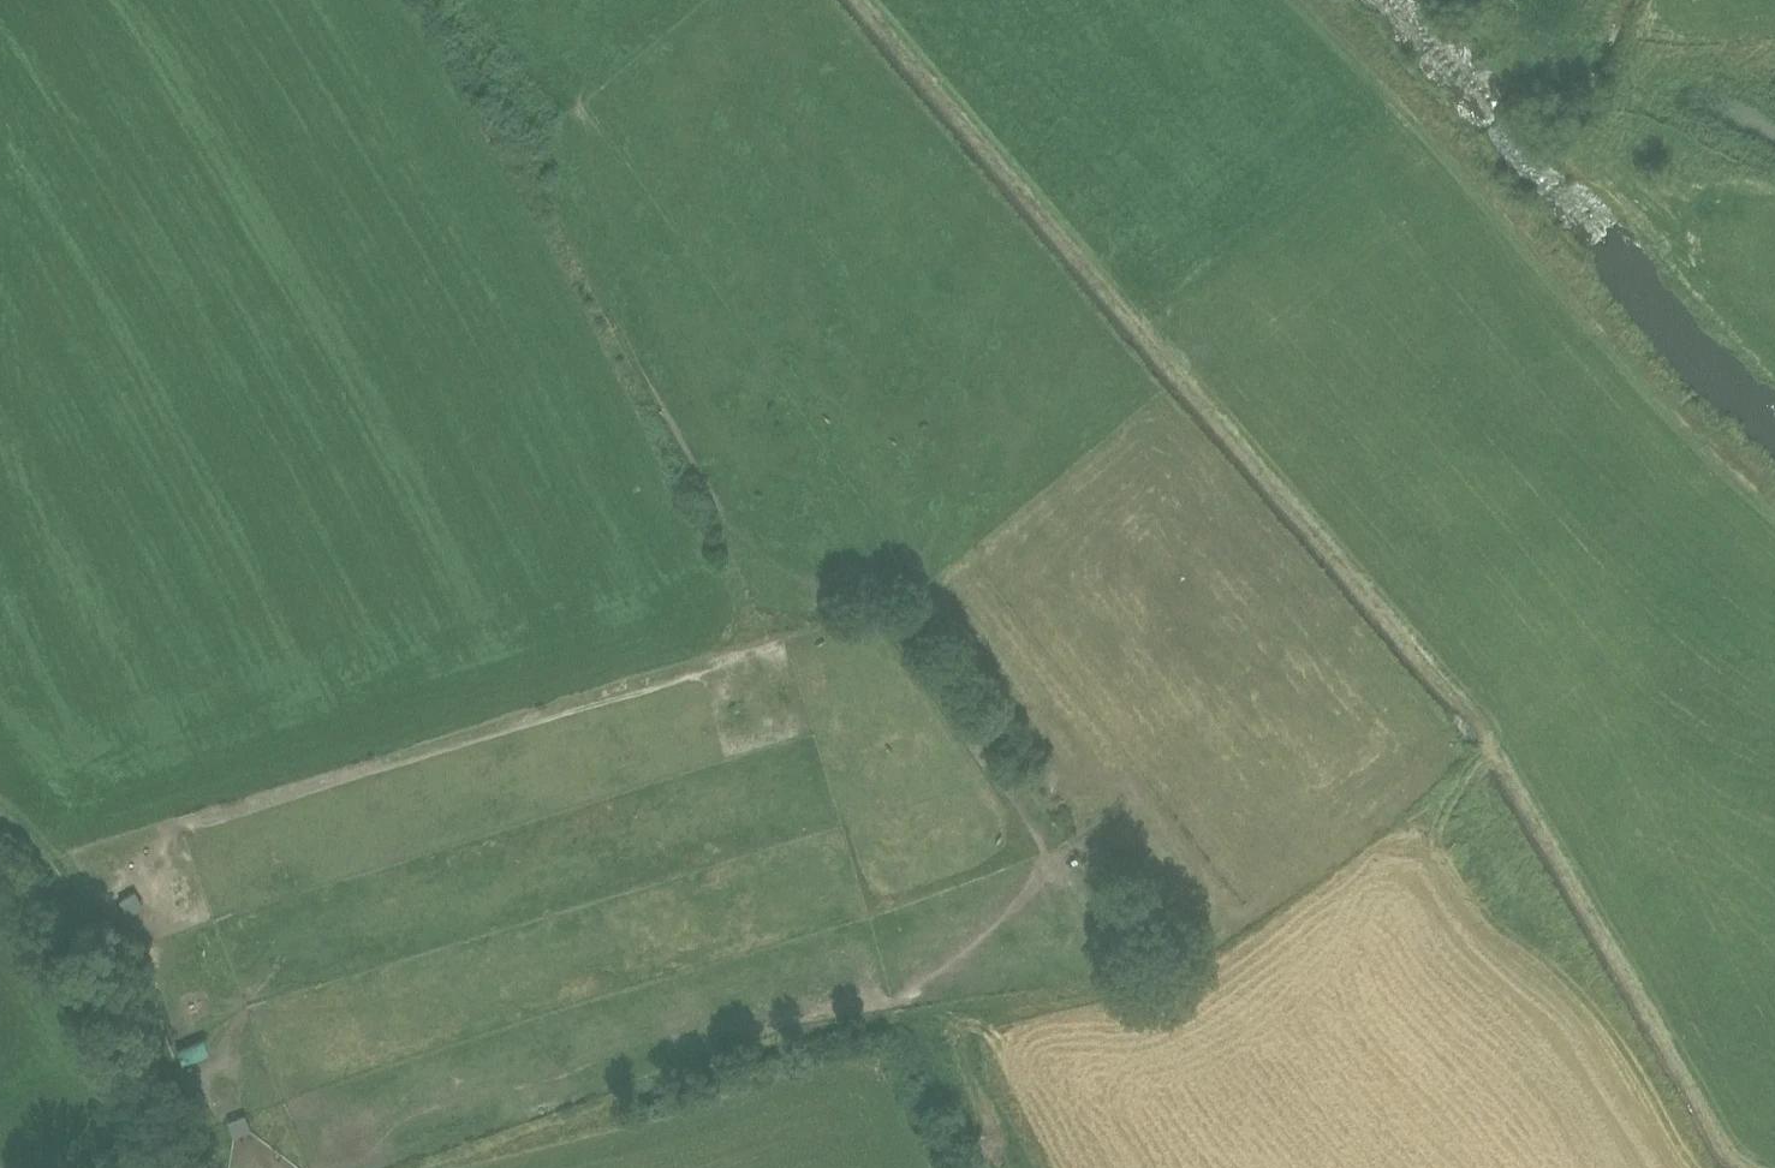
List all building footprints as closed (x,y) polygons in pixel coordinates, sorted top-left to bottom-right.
[(126,910),(143,903),(137,889),(120,896),(126,910)] [(177,1046),(181,1062),(213,1053),(208,1038),(177,1046)]
